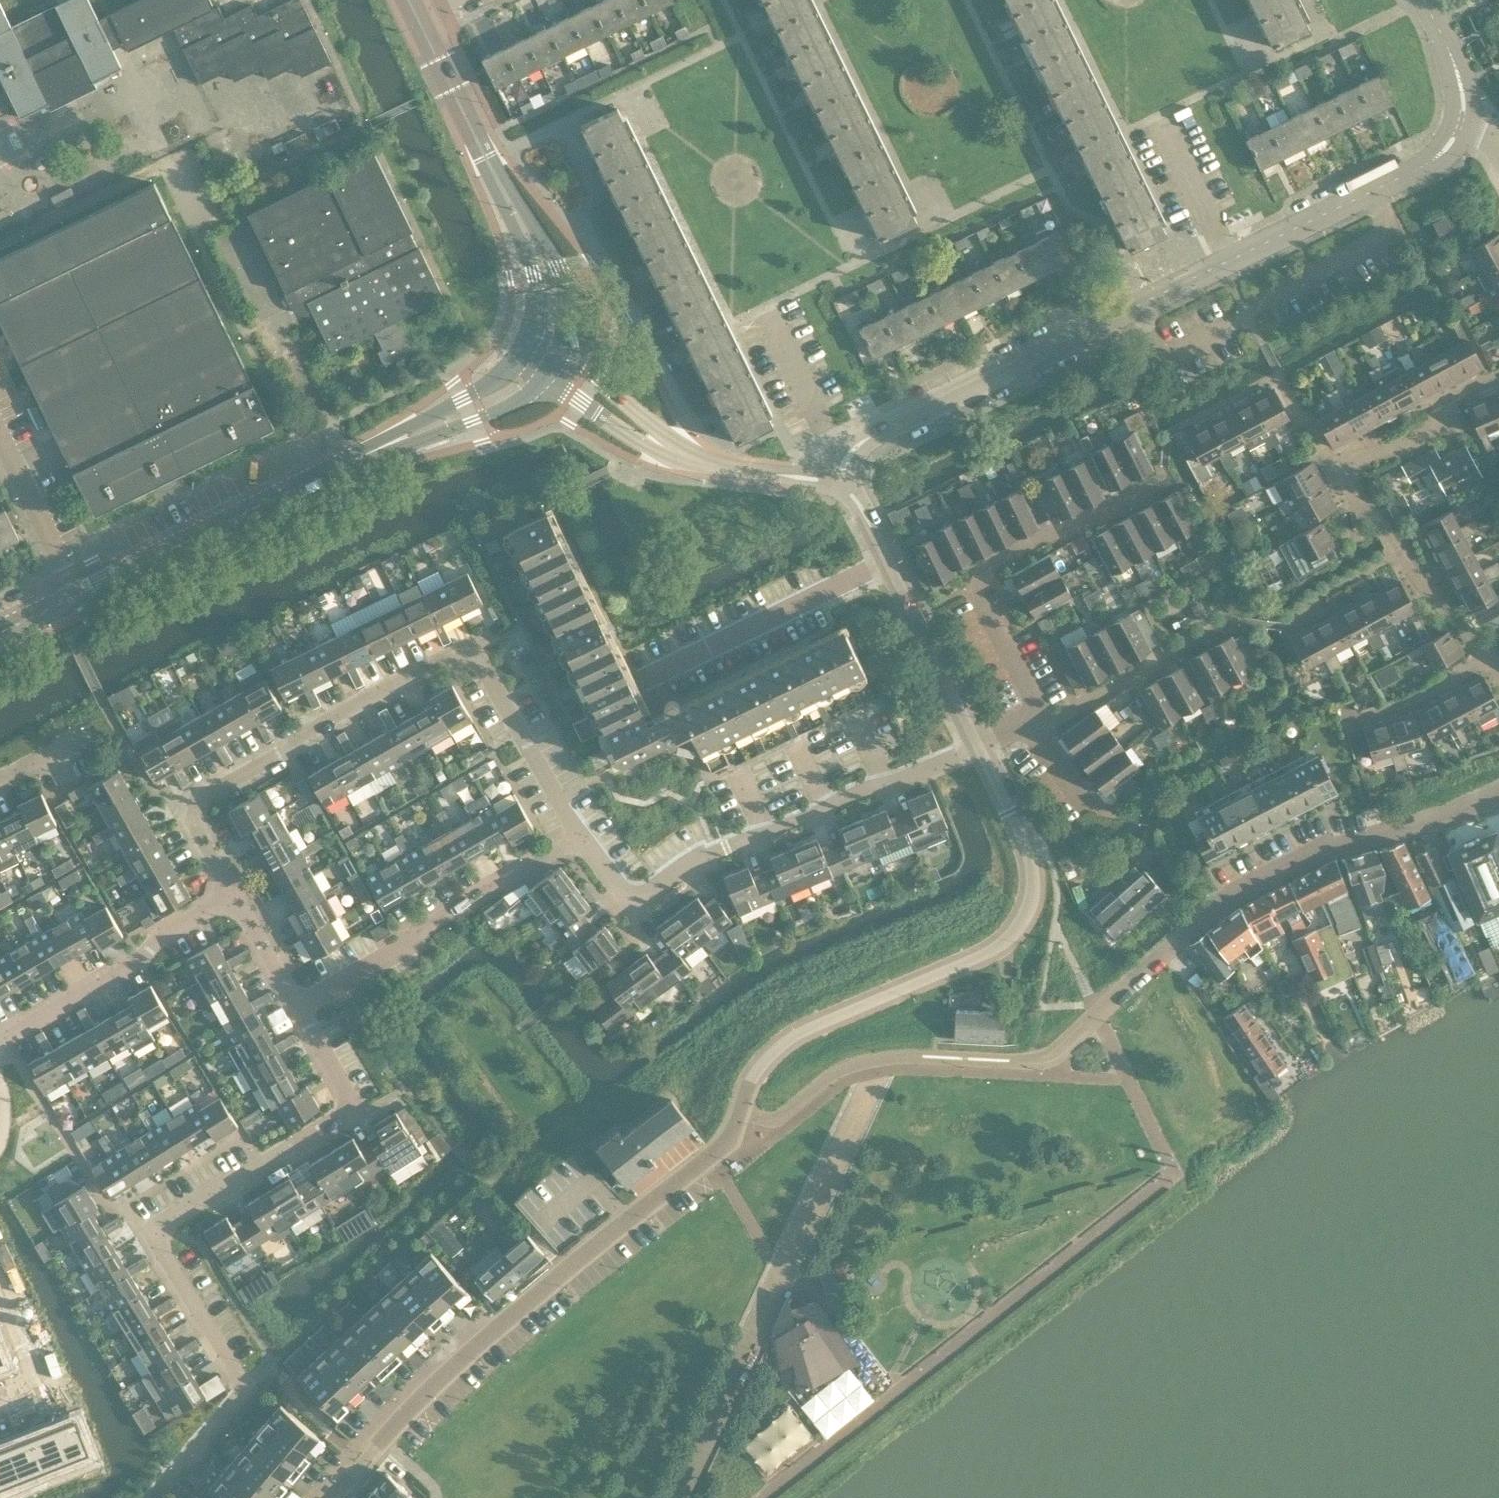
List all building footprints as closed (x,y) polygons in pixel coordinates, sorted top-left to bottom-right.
[(211,8),(229,45),(248,36),(231,0),(228,0),(211,8)] [(248,36),(268,26),(255,0),(231,0),(248,36)] [(268,26),(288,17),(280,0),(255,0),(268,26)] [(629,24),(617,0),(603,0),(592,5),(607,35),(629,24)] [(651,13),(644,0),(617,0),(629,24),(651,13)] [(672,2),(673,2),(672,0),(644,0),(651,13),(672,2)] [(789,54),(880,240),(916,222),(808,0),(763,0),(789,54)] [(1025,39),(1129,251),(1165,233),(1051,0),(1006,0),(1025,39)] [(1273,47),(1309,30),(1294,0),(1249,0),(1273,47)] [(66,3),(47,12),(65,49),(84,40),(66,3)] [(570,16),(585,45),(607,35),(592,5),(570,16)] [(211,8),(192,17),(209,54),(229,45),(211,8)] [(47,12),(29,21),(46,58),(65,49),(47,12)] [(563,56),(585,45),(570,16),(548,27),(563,56)] [(192,17),(172,27),(190,64),(209,54),(192,17)] [(29,21),(10,30),(28,67),(46,58),(29,21)] [(689,34),(684,25),(673,30),(678,39),(689,34)] [(172,27),(152,37),(169,74),(190,64),(172,27)] [(526,38),(541,67),(563,56),(548,27),(526,38)] [(0,35),(0,56),(10,75),(28,67),(10,30),(0,35)] [(661,34),(648,40),(654,51),(666,45),(661,34)] [(518,78),(541,67),(526,38),(504,49),(518,78)] [(1354,51),(1350,43),(1338,48),(1342,57),(1354,51)] [(289,44),(279,49),(282,56),(293,51),(289,44)] [(629,52),(634,61),(645,56),(641,47),(629,52)] [(279,49),(268,54),(271,62),(282,56),(279,49)] [(496,89),(497,88),(518,78),(504,49),(482,60),(496,89)] [(305,52),(268,70),(278,90),(315,73),(305,52)] [(1320,68),(1333,62),(1329,53),(1316,59),(1320,68)] [(10,75),(0,56),(0,80),(10,75)] [(251,63),(240,68),(243,75),(254,70),(251,63)] [(603,76),(614,71),(610,63),(599,69),(603,76)] [(1304,65),(1294,70),(1298,79),(1308,74),(1312,72),(1308,64),(1304,66),(1304,65)] [(240,68),(229,73),(233,80),(243,75),(240,68)] [(90,74),(79,80),(83,87),(94,82),(90,74)] [(1276,90),(1289,83),(1285,75),(1272,81),(1276,90)] [(1379,75),(1356,86),(1370,115),(1393,104),(1379,75)] [(72,92),(66,95),(75,116),(112,98),(102,78),(94,82),(83,87),(72,92)] [(79,80),(69,85),(72,92),(83,87),(79,80)] [(564,86),(568,93),(578,88),(575,81),(564,86)] [(1268,83),(1250,92),(1253,99),(1272,90),(1268,83)] [(1348,126),(1370,115),(1356,86),(1334,96),(1348,126)] [(51,87),(40,92),(44,99),(54,94),(51,87)] [(214,87),(203,92),(207,99),(218,94),(214,87)] [(556,99),(552,91),(541,96),(545,104),(556,99)] [(40,92),(29,97),(33,104),(44,99),(40,92)] [(203,92),(193,97),(196,104),(207,99),(203,92)] [(1243,105),(1253,99),(1250,92),(1239,97),(1243,105)] [(244,94),(236,97),(241,108),(249,104),(244,94)] [(1326,136),(1348,126),(1334,96),(1312,107),(1326,136)] [(12,99),(1,104),(4,112),(15,106),(12,99)] [(520,107),(523,114),(534,109),(531,102),(520,107)] [(249,104),(241,108),(247,119),(254,115),(249,104)] [(1304,147),(1326,136),(1312,107),(1290,118),(1304,147)] [(581,126),(723,416),(736,443),(772,425),(630,135),(617,108),(581,126)] [(334,111),(297,129),(307,150),(323,142),(323,141),(343,131),(334,111)] [(1282,158),(1304,147),(1290,118),(1268,129),(1282,158)] [(34,122),(26,126),(32,137),(39,133),(34,122)] [(19,123),(11,127),(16,138),(24,134),(19,123)] [(1245,140),(1260,169),(1282,158),(1268,129),(1245,140)] [(343,131),(323,141),(323,142),(336,168),(356,158),(343,131)] [(39,133),(32,137),(37,148),(44,144),(39,133)] [(262,133),(255,136),(260,147),(267,143),(262,133)] [(24,134),(16,138),(22,148),(29,145),(24,134)] [(267,143),(260,147),(265,158),(273,154),(267,143)] [(356,158),(336,168),(349,195),(369,185),(356,158)] [(53,161),(45,165),(50,176),(58,172),(53,161)] [(37,162),(30,166),(35,176),(42,173),(37,162)] [(58,172),(50,176),(56,186),(63,183),(58,172)] [(42,173),(35,176),(40,187),(48,184),(42,173)] [(150,176),(113,194),(122,213),(159,195),(150,176)] [(369,185),(349,195),(362,223),(383,213),(369,185)] [(159,195),(122,213),(132,234),(169,216),(159,195)] [(71,200),(64,204),(69,215),(76,211),(71,200)] [(56,202),(49,205),(54,216),(62,213),(56,202)] [(1034,212),(1031,205),(1020,210),(1024,218),(1034,212)] [(76,211),(69,215),(74,225),(82,222),(76,211)] [(1441,240),(1463,229),(1454,211),(1432,223),(1441,240)] [(0,217),(0,242),(17,234),(7,214),(0,217)] [(1009,216),(998,221),(1001,228),(1012,223),(1009,216)] [(67,224),(60,227),(65,238),(72,235),(67,224)] [(987,227),(976,232),(980,239),(990,234),(987,227)] [(86,231),(78,234),(84,245),(91,242),(86,231)] [(391,231),(381,237),(384,244),(395,238),(391,231)] [(1036,242),(1050,271),(1073,260),(1058,231),(1036,242)] [(1485,269),(1498,262),(1498,233),(1457,256),(1460,262),(1477,253),(1485,269)] [(0,256),(0,331),(10,351),(14,349),(28,378),(46,369),(44,366),(89,344),(54,271),(57,269),(41,236),(0,256)] [(965,237),(953,243),(957,250),(969,244),(965,237)] [(395,238),(384,244),(387,251),(398,245),(395,238)] [(1028,282),(1050,271),(1036,242),(1014,253),(1028,282)] [(398,245),(387,251),(391,258),(401,252),(398,245)] [(943,248),(932,254),(936,262),(947,257),(943,248)] [(992,264),(1006,293),(1028,282),(1014,253),(992,264)] [(927,267),(923,258),(910,264),(914,273),(927,267)] [(387,259),(252,324),(290,401),(424,337),(387,259)] [(1477,274),(1486,289),(1491,300),(1498,296),(1498,295),(1497,291),(1498,289),(1498,262),(1485,269),(1477,274)] [(984,304),(1006,293),(992,264),(970,275),(984,304)] [(907,276),(903,267),(891,273),(895,282),(907,276)] [(948,286),(962,315),(984,304),(970,275),(948,286)] [(883,287),(879,279),(867,286),(871,294),(883,287)] [(940,325),(962,315),(948,286),(926,296),(940,325)] [(1483,304),(1491,300),(1486,289),(1477,294),(1483,304)] [(858,299),(854,291),(843,297),(847,304),(858,299)] [(1471,293),(1455,301),(1460,310),(1475,302),(1471,293)] [(903,307),(918,336),(940,325),(926,296),(903,307)] [(896,347),(918,336),(903,307),(881,318),(896,347)] [(859,329),(873,358),(896,347),(881,318),(859,329)] [(1446,351),(1461,379),(1483,367),(1459,323),(1453,326),(1462,342),(1446,351)] [(1380,327),(1367,334),(1371,343),(1384,337),(1380,327)] [(1410,349),(1415,357),(1426,351),(1421,343),(1410,349)] [(1415,357),(1419,365),(1424,362),(1439,390),(1461,379),(1446,351),(1430,359),(1426,351),(1415,357)] [(1375,355),(1365,361),(1369,369),(1380,364),(1375,355)] [(89,360),(33,388),(93,514),(231,448),(194,370),(113,409),(89,360)] [(1424,362),(1419,365),(1404,373),(1418,401),(1439,390),(1424,362)] [(1383,374),(1373,380),(1377,388),(1382,385),(1397,413),(1418,401),(1404,373),(1399,365),(1383,374)] [(1368,371),(1373,380),(1383,374),(1379,366),(1368,371)] [(1377,388),(1361,396),(1376,424),(1397,413),(1382,385),(1377,388)] [(1326,394),(1330,402),(1341,397),(1336,388),(1326,394)] [(1272,389),(1250,401),(1265,429),(1271,426),(1287,417),(1272,389)] [(1489,395),(1498,417),(1498,391),(1489,395)] [(1489,395),(1467,405),(1487,451),(1493,448),(1486,431),(1498,426),(1498,417),(1489,395)] [(1330,402),(1334,410),(1340,407),(1355,435),(1376,424),(1361,396),(1345,405),(1341,397),(1330,402)] [(1250,401),(1229,412),(1244,440),(1248,448),(1264,439),(1275,434),(1271,426),(1265,429),(1250,401)] [(1333,447),(1355,435),(1340,407),(1334,410),(1318,419),(1333,447)] [(1131,432),(1112,442),(1130,479),(1153,468),(1144,449),(1155,444),(1138,411),(1124,418),(1131,432)] [(1244,440),(1229,412),(1208,423),(1223,451),(1228,449),(1244,440)] [(1222,462),(1232,456),(1228,449),(1223,451),(1208,423),(1186,435),(1197,456),(1191,460),(1194,466),(1201,463),(1218,454),(1222,462)] [(1275,434),(1264,439),(1269,448),(1279,442),(1275,434)] [(1079,439),(1084,450),(1092,446),(1087,435),(1079,439)] [(1108,490),(1130,479),(1112,442),(1089,453),(1108,490)] [(1480,475),(1464,445),(1430,464),(1446,494),(1480,475)] [(1283,460),(1288,468),(1296,464),(1291,455),(1283,460)] [(1237,465),(1232,456),(1222,462),(1226,470),(1237,465)] [(1086,459),(1063,470),(1082,508),(1104,497),(1086,459)] [(1013,478),(1021,474),(1015,460),(1006,464),(1013,478)] [(1402,466),(1407,476),(1418,470),(1413,460),(1402,466)] [(1269,463),(1261,468),(1267,480),(1276,475),(1269,463)] [(1273,483),(1282,500),(1285,499),(1290,509),(1298,505),(1296,500),(1323,485),(1312,463),(1273,483)] [(1082,508),(1063,470),(1040,481),(1052,504),(1044,508),(1049,519),(1057,516),(1059,519),(1082,508)] [(1255,476),(1243,483),(1248,493),(1261,486),(1255,476)] [(963,485),(970,499),(976,496),(969,482),(963,485)] [(963,485),(957,488),(964,502),(970,499),(963,485)] [(1240,485),(1215,499),(1219,506),(1224,507),(1246,495),(1240,485)] [(1307,522),(1328,511),(1335,507),(1323,485),(1296,500),(1298,505),(1307,522)] [(1020,489),(997,500),(1016,538),(1038,527),(1020,489)] [(1154,502),(1174,539),(1196,527),(1176,490),(1154,502)] [(1282,514),(1290,509),(1285,499),(1282,500),(1277,503),(1282,514)] [(997,500),(976,511),(994,548),(1016,538),(997,500)] [(1154,502),(1133,514),(1153,550),(1174,539),(1154,502)] [(927,504),(920,507),(927,520),(933,517),(927,504)] [(1241,506),(1227,513),(1237,531),(1250,523),(1241,506)] [(927,520),(920,507),(914,509),(921,523),(927,520)] [(19,539),(5,510),(0,512),(0,548),(19,539)] [(976,511),(954,521),(973,559),(994,548),(976,511)] [(1422,526),(1433,548),(1461,533),(1458,528),(1450,512),(1422,526)] [(863,668),(844,630),(682,710),(679,704),(654,717),(657,723),(651,726),(547,514),(508,533),(595,711),(572,722),(581,741),(604,729),(611,743),(588,755),(597,773),(666,739),(667,741),(669,742),(672,743),(674,742),(676,740),(677,738),(677,736),(676,734),(689,728),(711,772),(729,763),(718,740),(863,668)] [(1112,525),(1132,562),(1153,550),(1133,514),(1112,525)] [(1475,519),(1466,524),(1472,535),(1480,530),(1475,519)] [(931,532),(934,537),(935,536),(951,570),(952,569),(973,559),(954,521),(931,532)] [(1323,522),(1279,545),(1282,551),(1296,578),(1337,556),(1332,546),(1335,544),(1323,522)] [(1433,548),(1445,569),(1473,555),(1464,539),(1472,535),(1466,524),(1458,528),(1461,533),(1433,548)] [(1132,562),(1112,525),(1090,537),(1110,574),(1132,562)] [(934,537),(912,547),(920,564),(913,567),(922,585),(929,582),(931,585),(954,573),(952,569),(951,570),(935,536),(934,537)] [(1082,536),(1073,541),(1078,551),(1088,546),(1082,536)] [(496,538),(485,544),(490,554),(501,549),(496,538)] [(467,562),(462,552),(454,556),(459,566),(467,562)] [(1011,573),(1023,595),(1060,575),(1048,553),(1011,573)] [(1445,569),(1456,591),(1484,576),(1481,571),(1473,555),(1445,569)] [(1094,557),(1083,563),(1087,570),(1098,564),(1094,557)] [(1194,558),(1187,562),(1193,574),(1201,570),(1194,558)] [(1185,578),(1193,574),(1187,562),(1179,566),(1185,578)] [(1489,566),(1495,577),(1498,575),(1498,565),(1497,562),(1489,566)] [(1489,566),(1481,571),(1484,576),(1456,591),(1468,613),(1496,598),(1487,581),(1495,577),(1489,566)] [(1248,575),(1255,588),(1264,583),(1257,570),(1248,575)] [(366,571),(361,574),(365,582),(370,580),(366,571)] [(482,603),(467,573),(445,584),(460,614),(482,603)] [(359,574),(353,577),(357,587),(364,584),(359,574)] [(501,577),(506,588),(512,585),(507,574),(501,577)] [(1072,598),(1060,575),(1023,595),(1035,618),(1072,598)] [(1150,577),(1142,581),(1151,597),(1158,593),(1150,577)] [(1151,597),(1142,581),(1135,585),(1143,601),(1151,597)] [(1399,581),(1377,592),(1392,620),(1407,612),(1416,628),(1422,625),(1399,581)] [(460,614),(445,584),(423,594),(438,625),(442,623),(460,614)] [(1099,589),(1091,593),(1097,604),(1105,600),(1099,589)] [(1377,592),(1356,604),(1370,631),(1376,629),(1392,620),(1377,592)] [(1090,608),(1097,604),(1091,593),(1083,597),(1090,608)] [(324,594),(319,597),(323,604),(327,602),(324,594)] [(438,625),(423,594),(401,605),(416,635),(434,627),(439,636),(446,632),(442,623),(438,625)] [(1356,604),(1334,615),(1349,643),(1365,634),(1369,642),(1380,636),(1376,629),(1370,631),(1356,604)] [(1480,624),(1494,616),(1487,604),(1473,611),(1480,624)] [(416,635),(401,605),(380,615),(395,646),(399,644),(416,635)] [(517,610),(522,620),(528,617),(523,607),(517,610)] [(1108,624),(1128,661),(1150,649),(1149,647),(1158,642),(1139,608),(1108,624)] [(395,646),(380,615),(358,626),(373,657),(391,648),(395,657),(403,653),(399,644),(395,646)] [(1334,615),(1313,626),(1328,654),(1334,651),(1349,643),(1334,615)] [(1048,616),(1037,621),(1042,630),(1053,624),(1048,616)] [(1108,624),(1087,636),(1107,673),(1128,661),(1108,624)] [(373,657),(358,626),(336,637),(351,667),(355,665),(373,657)] [(1323,657),(1327,665),(1338,659),(1334,651),(1328,654),(1313,626),(1291,638),(1306,666),(1323,657)] [(1462,653),(1450,630),(1406,654),(1409,660),(1426,651),(1434,668),(1462,653)] [(446,632),(439,636),(443,645),(451,642),(446,632)] [(1232,635),(1210,647),(1230,684),(1262,666),(1250,643),(1247,645),(1241,634),(1234,638),(1232,635)] [(1085,685),(1107,673),(1087,636),(1065,647),(1063,643),(1059,642),(1051,646),(1073,687),(1083,681),(1085,685)] [(1384,645),(1380,636),(1369,642),(1374,651),(1384,645)] [(351,667),(336,637),(314,647),(329,678),(347,669),(352,678),(359,675),(355,665),(351,667)] [(228,638),(217,645),(224,656),(234,650),(228,638)] [(533,643),(538,653),(544,651),(539,640),(533,643)] [(314,647),(293,658),(308,688),(312,686),(329,678),(314,647)] [(1208,696),(1230,684),(1210,647),(1188,659),(1208,696)] [(403,653),(395,657),(400,666),(408,663),(403,653)] [(308,699),(316,696),(312,686),(308,688),(293,658),(270,669),(285,699),(304,690),(308,699)] [(1342,668),(1338,659),(1327,665),(1332,673),(1342,668)] [(1182,665),(1160,678),(1180,714),(1202,702),(1182,665)] [(259,669),(237,682),(243,692),(259,721),(263,719),(281,709),(264,679),(259,669)] [(549,675),(554,686),(560,683),(555,672),(549,675)] [(359,675),(352,678),(356,688),(364,684),(359,675)] [(1474,716),(1479,725),(1495,716),(1498,724),(1498,709),(1482,676),(1460,688),(1474,716)] [(1180,714),(1160,678),(1138,690),(1158,727),(1180,714)] [(846,684),(851,695),(857,692),(852,681),(846,684)] [(448,726),(452,733),(472,721),(452,685),(429,698),(433,704),(434,704),(447,727),(448,726)] [(129,686),(107,696),(115,711),(136,700),(129,686)] [(1474,716),(1460,688),(1438,700),(1453,727),(1459,724),(1474,716)] [(259,721),(243,692),(222,703),(239,733),(256,723),(261,732),(268,728),(263,719),(259,721)] [(862,703),(857,692),(851,695),(856,706),(862,703)] [(316,696),(308,699),(313,709),(321,705),(316,696)] [(813,700),(819,711),(825,708),(820,697),(813,700)] [(1122,708),(1128,716),(1140,707),(1134,700),(1122,708)] [(1216,700),(1208,704),(1215,716),(1222,711),(1216,700)] [(1453,727),(1438,700),(1416,711),(1431,739),(1448,730),(1452,738),(1463,732),(1459,724),(1453,727)] [(239,733),(222,703),(201,715),(218,745),(221,743),(239,733)] [(434,704),(433,704),(413,716),(430,745),(452,733),(448,726),(447,727),(434,704)] [(1215,716),(1208,704),(1201,709),(1207,720),(1215,716)] [(168,707),(148,718),(155,730),(154,730),(176,769),(180,766),(197,757),(180,727),(175,719),(174,719),(168,707)] [(383,721),(391,716),(385,707),(378,712),(383,721)] [(1140,707),(1128,716),(1133,722),(1145,713),(1140,707)] [(830,719),(825,708),(819,711),(824,722),(830,719)] [(1076,755),(1109,730),(1094,709),(1060,735),(1076,755)] [(781,716),(786,727),(793,724),(787,713),(781,716)] [(1396,751),(1402,750),(1420,744),(1411,714),(1387,721),(1396,751)] [(218,745),(201,715),(180,727),(197,757),(214,747),(219,756),(226,752),(221,743),(218,745)] [(391,716),(383,721),(388,730),(392,728),(409,757),(430,745),(413,716),(396,726),(391,716)] [(1391,753),(1393,762),(1405,758),(1402,750),(1396,751),(1387,721),(1363,728),(1372,758),(1391,753)] [(793,724),(786,727),(792,737),(798,735),(793,724)] [(268,728),(261,732),(266,741),(273,737),(268,728)] [(392,728),(388,730),(371,740),(388,769),(409,757),(392,728)] [(1159,732),(1165,743),(1173,739),(1167,728),(1159,732)] [(749,732),(754,742),(760,739),(755,729),(749,732)] [(180,766),(176,769),(154,730),(132,743),(154,781),(172,771),(177,780),(185,775),(180,766)] [(1076,755),(1090,774),(1124,749),(1109,730),(1076,755)] [(341,745),(349,740),(344,731),(336,735),(341,745)] [(1165,743),(1159,732),(1152,736),(1158,748),(1165,743)] [(1467,741),(1463,732),(1452,738),(1457,746),(1467,741)] [(1193,738),(1199,747),(1206,743),(1200,734),(1193,738)] [(1350,738),(1356,756),(1360,755),(1371,752),(1365,734),(1350,738)] [(760,739),(754,742),(759,753),(765,750),(760,739)] [(1179,749),(1173,739),(1167,743),(1173,752),(1179,749)] [(349,740),(341,745),(347,754),(350,751),(374,793),(395,781),(388,769),(371,740),(354,749),(349,740)] [(1263,744),(1267,751),(1274,747),(1270,740),(1263,744)] [(1124,749),(1090,774),(1105,794),(1110,790),(1120,803),(1136,784),(1130,775),(1139,769),(1124,749)] [(480,750),(471,755),(475,762),(484,757),(480,750)] [(347,754),(329,763),(346,793),(353,805),(374,793),(350,751),(347,754)] [(226,752),(219,756),(224,765),(232,761),(226,752)] [(1232,752),(1220,758),(1221,761),(1223,765),(1236,758),(1233,754),(1232,752)] [(1302,754),(1283,764),(1306,808),(1325,798),(1305,760),(1302,754)] [(1303,754),(1302,754),(1305,760),(1325,798),(1337,792),(1326,770),(1330,769),(1322,754),(1319,756),(1318,754),(1306,760),(1303,754)] [(475,762),(471,755),(462,760),(466,768),(475,762)] [(1393,762),(1396,771),(1407,767),(1405,758),(1393,762)] [(478,766),(482,774),(491,769),(486,761),(478,766)] [(346,793),(329,763),(308,776),(324,805),(346,793)] [(1283,764),(1266,774),(1288,817),(1306,808),(1283,764)] [(468,772),(473,779),(482,774),(478,766),(468,772)] [(88,787),(101,809),(130,792),(118,770),(88,787)] [(441,770),(436,773),(440,780),(445,777),(441,770)] [(1215,783),(1210,774),(1201,780),(1206,788),(1215,783)] [(1266,774),(1248,783),(1270,826),(1288,817),(1266,774)] [(1404,777),(1398,774),(1392,784),(1399,787),(1404,777)] [(185,775),(177,780),(183,789),(190,785),(185,775)] [(461,776),(451,781),(456,790),(466,785),(461,776)] [(303,778),(296,782),(301,792),(309,787),(303,778)] [(422,782),(414,787),(418,793),(426,789),(422,782)] [(1248,783),(1230,792),(1253,835),(1270,826),(1248,783)] [(306,801),(314,797),(309,787),(301,792),(306,801)] [(72,801),(82,795),(77,788),(68,793),(72,801)] [(913,814),(902,818),(911,841),(915,850),(948,836),(944,827),(947,826),(931,789),(907,800),(911,809),(913,814)] [(113,829),(142,813),(130,792),(101,809),(111,826),(102,831),(106,838),(115,833),(113,829)] [(1230,792),(1212,801),(1235,845),(1253,835),(1230,792)] [(34,835),(35,835),(57,824),(42,793),(18,805),(21,812),(22,811),(34,835)] [(270,814),(276,810),(269,797),(263,801),(258,793),(229,810),(242,833),(248,829),(248,828),(270,815),(270,814)] [(493,805),(496,812),(495,812),(509,835),(508,836),(511,842),(534,830),(514,793),(493,805)] [(485,794),(464,805),(471,818),(488,847),(508,836),(509,835),(495,812),(496,812),(493,805),(492,806),(485,794)] [(315,816),(322,812),(316,801),(309,805),(315,816)] [(1206,860),(1235,845),(1212,801),(1194,811),(1206,833),(1195,838),(1206,860)] [(64,802),(55,807),(67,826),(75,821),(64,802)] [(436,814),(441,823),(449,819),(443,809),(436,814)] [(862,819),(877,855),(881,865),(915,850),(911,841),(902,818),(891,823),(885,809),(862,819)] [(276,810),(270,814),(270,815),(248,828),(248,829),(260,849),(289,832),(276,810)] [(21,812),(1,822),(16,852),(38,841),(35,835),(34,835),(22,811),(21,812)] [(124,850),(154,834),(142,813),(113,829),(115,833),(124,850)] [(441,823),(446,832),(450,830),(467,859),(488,847),(471,818),(454,827),(449,819),(441,823)] [(833,847),(843,870),(877,855),(862,819),(838,828),(844,842),(833,847)] [(20,861),(16,852),(1,822),(0,822),(0,871),(20,861)] [(343,838),(352,832),(348,825),(339,830),(343,838)] [(289,832),(260,849),(271,870),(301,853),(299,849),(306,845),(296,828),(289,832)] [(450,830),(446,832),(429,841),(446,871),(467,859),(450,830)] [(97,844),(106,838),(102,831),(92,836),(97,844)] [(1449,852),(1477,918),(1485,935),(1489,934),(1493,943),(1498,941),(1498,842),(1495,832),(1478,839),(1477,836),(1464,842),(1465,845),(1449,852)] [(394,837),(400,847),(407,842),(402,833),(394,837)] [(130,880),(139,875),(136,871),(166,854),(154,834),(124,850),(134,867),(125,872),(130,880)] [(345,842),(350,849),(359,844),(355,836),(345,842)] [(793,848),(808,884),(843,870),(833,847),(822,852),(816,838),(793,848)] [(308,844),(312,852),(321,846),(317,839),(308,844)] [(400,847),(401,849),(405,856),(408,853),(425,883),(446,871),(429,841),(412,851),(407,842),(400,847)] [(1398,913),(1430,898),(1403,842),(1379,848),(1400,889),(1389,895),(1395,907),(1398,913)] [(312,852),(308,844),(306,845),(299,849),(301,853),(271,870),(283,890),(313,874),(303,857),(312,852)] [(765,876),(774,899),(808,884),(793,848),(770,857),(776,871),(765,876)] [(384,858),(388,865),(404,895),(425,883),(408,853),(405,856),(401,849),(384,858)] [(1437,896),(1439,900),(1454,930),(1472,922),(1452,878),(1446,881),(1441,870),(1432,849),(1416,856),(1436,893),(1437,896)] [(1343,859),(1360,906),(1364,918),(1385,911),(1380,898),(1382,898),(1382,897),(1379,890),(1383,889),(1384,875),(1383,872),(1385,871),(1375,850),(1343,859)] [(136,871),(139,875),(148,892),(178,875),(166,854),(136,871)] [(61,864),(65,871),(74,866),(70,859),(61,864)] [(1335,859),(1314,869),(1326,898),(1331,910),(1332,912),(1335,920),(1334,921),(1334,922),(1335,924),(1338,934),(1339,934),(1361,925),(1358,917),(1352,902),(1336,861),(1335,859)] [(65,871),(61,864),(52,869),(56,877),(65,871)] [(382,907),(404,895),(388,865),(366,878),(382,907)] [(358,875),(353,866),(344,871),(349,880),(358,875)] [(491,922),(507,910),(509,913),(525,901),(536,916),(543,910),(575,887),(560,866),(510,904),(504,896),(483,911),(491,922)] [(739,914),(774,899),(765,876),(754,881),(748,867),(723,877),(739,914)] [(1314,869),(1289,882),(1302,908),(1302,910),(1320,901),(1326,898),(1314,869)] [(68,875),(72,883),(81,878),(77,870),(68,875)] [(1128,884),(1119,892),(1141,916),(1166,894),(1144,870),(1139,875),(1135,871),(1124,880),(1128,884)] [(121,885),(130,880),(125,872),(116,878),(121,885)] [(325,895),(322,891),(313,874),(283,890),(295,911),(325,895)] [(41,875),(30,881),(34,889),(45,883),(41,875)] [(72,883),(68,875),(58,881),(63,888),(72,883)] [(191,897),(178,875),(148,892),(141,896),(154,918),(161,914),(191,897)] [(331,886),(336,893),(345,888),(341,880),(331,886)] [(1289,882),(1265,894),(1276,921),(1286,916),(1294,933),(1305,928),(1297,911),(1302,908),(1289,882)] [(29,883),(22,887),(25,893),(33,889),(29,883)] [(336,893),(331,886),(322,891),(325,895),(295,911),(306,931),(307,932),(330,919),(331,920),(337,916),(327,898),(336,893)] [(575,887),(543,910),(565,940),(585,925),(578,916),(590,907),(575,887)] [(1110,889),(1089,908),(1094,914),(1094,915),(1115,939),(1141,916),(1119,892),(1115,896),(1110,889)] [(1265,894),(1240,907),(1255,932),(1251,934),(1258,944),(1282,932),(1278,924),(1276,922),(1276,921),(1265,894)] [(1382,898),(1380,898),(1385,911),(1395,907),(1389,895),(1389,894),(1382,897),(1382,898)] [(697,897),(677,912),(701,944),(731,921),(717,901),(706,909),(697,897)] [(106,906),(85,917),(84,918),(97,941),(96,942),(100,948),(123,935),(106,906)] [(1240,907),(1207,932),(1233,968),(1234,966),(1237,969),(1239,977),(1244,973),(1238,964),(1240,962),(1234,955),(1244,948),(1249,956),(1256,966),(1267,958),(1260,947),(1258,944),(1251,934),(1255,932),(1240,907)] [(383,918),(378,908),(370,913),(376,922),(383,918)] [(81,911),(59,924),(76,953),(96,942),(97,941),(84,918),(85,917),(81,911)] [(701,944),(677,912),(657,927),(674,950),(665,958),(679,977),(690,969),(682,958),(701,944)] [(25,920),(30,929),(37,924),(32,915),(25,920)] [(141,921),(145,928),(154,923),(150,915),(141,921)] [(307,932),(306,931),(300,935),(313,958),(342,941),(331,920),(330,919),(307,932)] [(1323,926),(1293,940),(1316,990),(1319,989),(1318,988),(1337,979),(1333,971),(1349,964),(1341,946),(1336,935),(1338,934),(1335,924),(1334,922),(1334,921),(1323,926)] [(370,930),(376,940),(391,932),(385,922),(370,930)] [(30,929),(35,938),(39,936),(55,965),(76,953),(59,924),(42,933),(37,924),(30,929)] [(739,924),(728,931),(732,938),(743,931),(739,924)] [(592,935),(585,925),(565,940),(588,971),(620,947),(604,926),(592,935)] [(1207,932),(1190,944),(1216,980),(1233,968),(1207,932)] [(39,936),(35,938),(18,947),(34,977),(55,965),(39,936)] [(228,964),(226,960),(216,942),(186,959),(199,981),(228,964)] [(1373,943),(1362,947),(1372,973),(1383,969),(1373,943)] [(1477,951),(1487,974),(1498,969),(1498,968),(1489,945),(1477,951)] [(14,989),(34,977),(18,947),(1,957),(0,956),(0,965),(14,989)] [(244,950),(235,955),(239,963),(249,957),(244,950)] [(646,953),(626,968),(650,1000),(679,977),(665,958),(655,965),(646,953)] [(199,981),(191,985),(202,1006),(211,1001),(240,985),(231,968),(239,963),(235,955),(226,960),(228,964),(199,981)] [(14,989),(0,965),(0,996),(14,989)] [(609,1030),(650,1000),(626,968),(606,983),(615,995),(594,1010),(609,1030)] [(1202,979),(1195,971),(1187,978),(1195,984),(1202,979)] [(1388,983),(1382,985),(1386,997),(1392,995),(1388,983)] [(128,998),(131,1004),(132,1004),(145,1027),(147,1026),(167,1014),(151,985),(128,998)] [(211,1001),(222,1022),(252,1005),(250,1002),(240,985),(211,1001)] [(268,991),(259,997),(263,1004),(272,999),(268,991)] [(222,1022),(235,1044),(264,1027),(254,1009),(263,1004),(259,997),(250,1002),(252,1005),(222,1022)] [(1242,1046),(1250,1058),(1271,1043),(1243,1003),(1223,1018),(1231,1029),(1224,1034),(1236,1051),(1242,1046)] [(132,1004),(131,1004),(111,1016),(128,1045),(132,1052),(154,1040),(147,1026),(145,1027),(132,1004)] [(77,1011),(82,1021),(90,1016),(84,1007),(77,1011)] [(1002,1041),(1004,1021),(1010,1021),(1010,1013),(1004,1012),(956,1010),(954,1039),(1002,1041)] [(82,1021),(87,1030),(91,1027),(108,1057),(128,1045),(111,1016),(95,1025),(90,1016),(82,1021)] [(91,1027),(87,1030),(70,1039),(87,1069),(108,1057),(91,1027)] [(227,1048),(240,1069),(276,1048),(274,1044),(264,1027),(235,1044),(227,1048)] [(35,1035),(40,1044),(48,1040),(43,1031),(35,1035)] [(292,1034),(283,1039),(287,1047),(297,1041),(292,1034)] [(53,1049),(48,1040),(40,1044),(45,1053),(49,1051),(66,1081),(87,1069),(70,1039),(53,1049)] [(251,1090),(259,1086),(288,1069),(279,1052),(287,1047),(283,1039),(274,1044),(276,1048),(240,1069),(251,1090)] [(1271,1043),(1250,1058),(1260,1072),(1255,1075),(1270,1099),(1280,1093),(1275,1084),(1281,1080),(1275,1071),(1285,1064),(1271,1043)] [(180,1048),(171,1053),(176,1061),(185,1055),(180,1048)] [(44,1093),(66,1081),(49,1051),(45,1053),(27,1064),(44,1093)] [(176,1061),(171,1053),(162,1059),(167,1066),(176,1061)] [(161,1058),(143,1069),(148,1077),(166,1066),(161,1058)] [(188,1059),(179,1065),(183,1072),(192,1066),(188,1059)] [(179,1065),(170,1070),(174,1078),(183,1072),(179,1065)] [(300,1089),(288,1069),(259,1086),(271,1108),(278,1104),(277,1103),(300,1090),(300,1089)] [(167,1082),(163,1075),(154,1080),(158,1087),(167,1082)] [(121,1082),(117,1084),(122,1093),(126,1090),(121,1082)] [(306,1085),(300,1089),(300,1090),(277,1103),(278,1104),(290,1125),(319,1108),(306,1085)] [(220,1096),(199,1109),(198,1110),(212,1132),(211,1133),(215,1139),(238,1125),(220,1096)] [(102,1098),(95,1102),(98,1107),(105,1103),(102,1098)] [(624,1185),(625,1185),(655,1161),(651,1156),(691,1124),(671,1099),(623,1136),(619,1130),(598,1146),(618,1173),(617,1174),(616,1175),(615,1176),(615,1177),(615,1179),(615,1180),(615,1182),(616,1183),(617,1184),(618,1185),(620,1185),(621,1186),(622,1186),(624,1185)] [(195,1103),(174,1116),(192,1145),(211,1133),(212,1132),(198,1110),(199,1109),(195,1103)] [(139,1113),(144,1122),(152,1118),(146,1109),(139,1113)] [(262,1116),(258,1109),(249,1114),(253,1121),(262,1116)] [(371,1144),(384,1165),(389,1173),(405,1163),(400,1155),(416,1145),(395,1111),(373,1125),(381,1138),(371,1144)] [(244,1127),(253,1121),(249,1114),(240,1119),(244,1127)] [(154,1129),(171,1158),(192,1145),(174,1116),(157,1126),(152,1118),(144,1122),(150,1131),(154,1129)] [(81,1125),(71,1131),(77,1141),(86,1135),(81,1125)] [(133,1141),(151,1170),(171,1158),(154,1129),(150,1131),(133,1141)] [(98,1139),(104,1148),(111,1143),(106,1134),(98,1139)] [(436,1134),(429,1139),(439,1154),(446,1149),(436,1134)] [(353,1138),(331,1151),(352,1185),(384,1165),(371,1144),(361,1150),(353,1138)] [(104,1148),(109,1156),(113,1154),(131,1183),(151,1170),(133,1141),(117,1152),(111,1143),(104,1148)] [(352,1185),(331,1151),(310,1164),(313,1169),(302,1175),(321,1204),(352,1185)] [(109,1196),(131,1183),(113,1154),(109,1156),(91,1167),(109,1196)] [(74,1173),(46,1190),(55,1203),(82,1186),(74,1173)] [(290,1177),(268,1190),(289,1224),(321,1204),(302,1175),(292,1181),(290,1177)] [(55,1203),(67,1223),(68,1224),(90,1210),(91,1211),(97,1207),(84,1185),(82,1186),(55,1203)] [(255,1217),(245,1223),(257,1244),(289,1224),(268,1190),(247,1204),(255,1217)] [(55,1203),(41,1211),(54,1232),(61,1227),(67,1223),(55,1203)] [(68,1224),(67,1223),(61,1227),(74,1249),(103,1231),(101,1227),(91,1211),(90,1210),(68,1224)] [(118,1216),(109,1222),(114,1229),(123,1223),(118,1216)] [(225,1264),(257,1244),(245,1223),(234,1229),(226,1216),(204,1230),(225,1264)] [(105,1234),(114,1229),(109,1222),(101,1227),(103,1231),(74,1249),(87,1269),(116,1251),(105,1234)] [(346,1226),(339,1230),(345,1240),(352,1236),(346,1226)] [(448,1229),(437,1239),(453,1257),(463,1248),(448,1229)] [(504,1255),(521,1275),(545,1255),(528,1235),(504,1255)] [(42,1241),(35,1245),(45,1260),(51,1256),(42,1241)] [(126,1268),(116,1251),(87,1269),(99,1289),(128,1272),(126,1268)] [(417,1266),(447,1298),(450,1295),(460,1306),(471,1296),(431,1253),(417,1266)] [(504,1255),(475,1279),(492,1299),(521,1275),(504,1255)] [(144,1257),(135,1262),(139,1270),(148,1264),(144,1257)] [(815,1263),(823,1284),(837,1282),(831,1259),(815,1263)] [(135,1262),(126,1268),(128,1272),(99,1289),(112,1310),(141,1292),(131,1275),(139,1270),(135,1262)] [(417,1266),(404,1278),(444,1321),(454,1312),(444,1301),(447,1298),(417,1266)] [(257,1278),(238,1289),(246,1301),(264,1290),(257,1278)] [(434,1331),(444,1321),(404,1278),(391,1290),(421,1323),(424,1320),(434,1331)] [(391,1290),(377,1303),(418,1346),(428,1336),(418,1326),(421,1323),(391,1290)] [(152,1309),(141,1292),(112,1310),(125,1331),(154,1313),(152,1309)] [(787,1293),(773,1328),(774,1338),(773,1339),(779,1369),(780,1369),(782,1367),(785,1365),(789,1387),(812,1383),(840,1370),(841,1371),(846,1368),(845,1367),(857,1361),(838,1333),(840,1332),(823,1306),(822,1307),(817,1300),(804,1304),(804,1303),(791,1307),(787,1293)] [(170,1298),(161,1304),(165,1311),(174,1306),(170,1298)] [(818,1299),(804,1303),(804,1304),(817,1300),(822,1307),(823,1306),(818,1299)] [(408,1355),(418,1346),(377,1303),(364,1315),(394,1347),(398,1344),(408,1355)] [(161,1304),(152,1309),(154,1313),(125,1331),(138,1351),(167,1333),(156,1317),(165,1311),(161,1304)] [(364,1315),(351,1327),(391,1370),(401,1361),(392,1350),(394,1347),(364,1315)] [(381,1380),(391,1370),(351,1327),(338,1339),(368,1372),(371,1369),(381,1380)] [(859,1362),(840,1332),(838,1333),(857,1361),(845,1367),(846,1368),(859,1362)] [(177,1350),(167,1333),(138,1351),(150,1372),(179,1354),(177,1350)] [(195,1339),(186,1345),(190,1352),(199,1347),(195,1339)] [(338,1339),(325,1351),(365,1395),(375,1385),(365,1374),(368,1372),(338,1339)] [(182,1358),(190,1352),(186,1345),(177,1350),(179,1354),(150,1372),(142,1377),(155,1397),(192,1374),(182,1358)] [(325,1351),(311,1364),(342,1396),(345,1393),(355,1404),(365,1395),(325,1351)] [(339,1399),(342,1396),(311,1364),(297,1377),(338,1420),(349,1410),(339,1399)] [(789,1387),(785,1365),(782,1367),(780,1368),(783,1390),(796,1387),(797,1392),(841,1371),(840,1370),(812,1383),(789,1387)] [(199,1386),(192,1374),(155,1397),(168,1419),(205,1396),(207,1400),(225,1388),(217,1375),(199,1386)] [(14,1388),(3,1392),(6,1399),(17,1395),(14,1388)] [(66,1396),(59,1399),(63,1410),(71,1407),(69,1403),(66,1396)] [(281,1405),(269,1420),(302,1449),(305,1445),(316,1455),(326,1443),(281,1405)] [(29,1411),(22,1414),(26,1425),(34,1422),(29,1411)] [(22,1414),(14,1417),(19,1428),(26,1425),(22,1414)] [(68,1421),(53,1427),(70,1470),(93,1460),(89,1451),(76,1418),(68,1421)] [(269,1420),(257,1434),(302,1472),(311,1461),(300,1452),(302,1449),(269,1420)] [(53,1427),(31,1436),(48,1478),(70,1470),(53,1427)] [(293,1482),(302,1472),(257,1434),(245,1448),(279,1476),(282,1473),(293,1482)] [(31,1436),(8,1445),(25,1487),(26,1487),(24,1482),(45,1474),(47,1479),(48,1478),(31,1436)] [(0,1448),(0,1489),(3,1496),(25,1487),(8,1445),(0,1448)] [(234,1461),(277,1497),(279,1497),(287,1489),(276,1479),(279,1476),(245,1448),(234,1461)] [(222,1475),(249,1497),(277,1497),(234,1461),(222,1475)] [(387,1473),(386,1473),(364,1497),(410,1497),(412,1496),(407,1492),(408,1491),(387,1473)] [(222,1475),(209,1490),(219,1497),(249,1497),(222,1475)]
